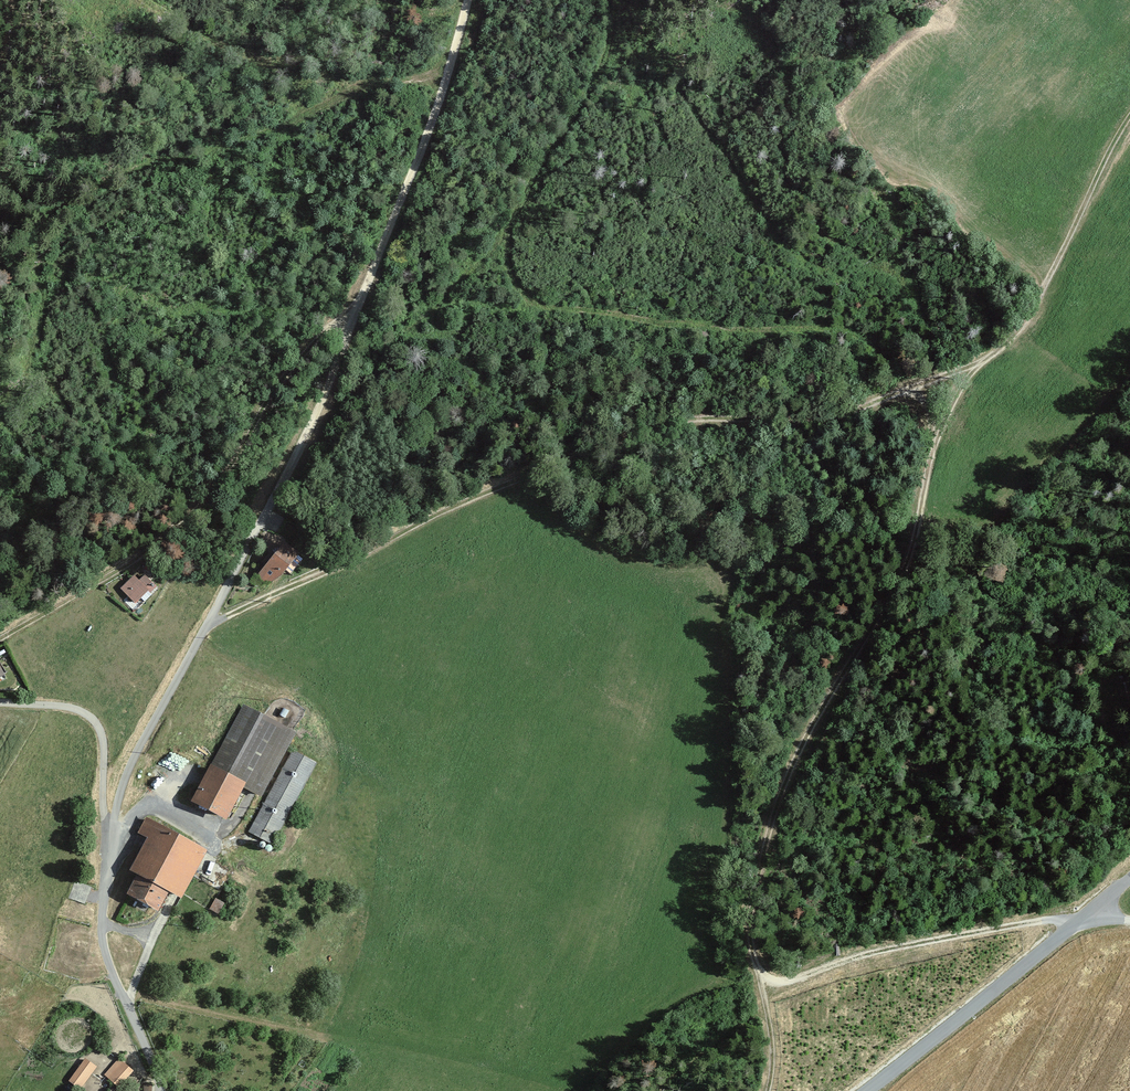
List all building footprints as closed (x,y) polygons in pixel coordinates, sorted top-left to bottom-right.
[(247,574),(262,586),(277,568),(284,574),(297,559),(274,541),(247,574)] [(110,584),(125,606),(149,589),(138,573),(130,578),(126,572),(110,584)] [(203,764),(183,802),(216,821),(235,788),(256,796),(290,733),(239,705),(206,766),(203,764)] [(312,763),(288,750),(244,833),(268,847),(312,763)] [(119,894),(149,911),(159,893),(173,899),(199,850),(139,816),(132,831),(140,838),(121,869),(129,875),(119,894)] [(87,902),(92,886),(76,880),(70,896),(87,902)] [(94,1067),(81,1057),(63,1081),(76,1090),(94,1067)] [(119,1061),(104,1080),(116,1089),(131,1070),(119,1061)] [(153,1083),(144,1082),(143,1090),(153,1090),(153,1083)]
